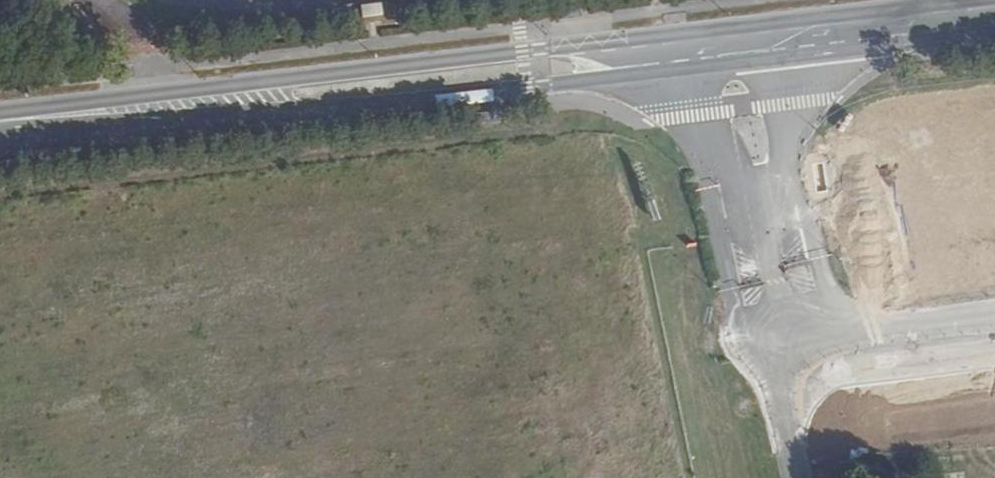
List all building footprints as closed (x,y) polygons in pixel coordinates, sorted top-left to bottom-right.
[(584,7),(565,9),(566,18),(585,16),(584,7)]
